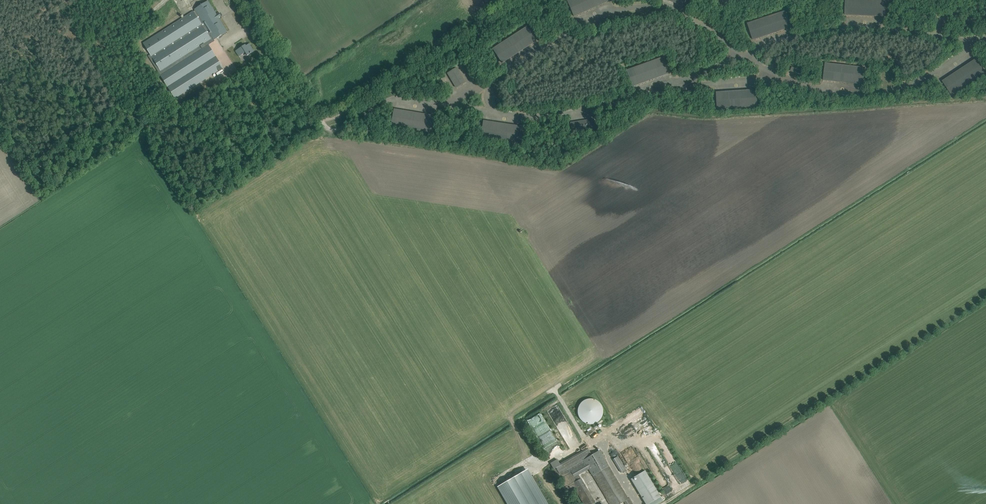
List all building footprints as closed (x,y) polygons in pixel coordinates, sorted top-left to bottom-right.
[(574,17),(611,0),(568,0),(567,0),(574,17)] [(885,17),(886,0),(846,0),(845,15),(885,17)] [(204,3),(194,9),(196,11),(212,37),(214,40),(227,31),(220,19),(222,18),(218,11),(216,13),(208,1),(204,3)] [(194,11),(143,43),(150,55),(148,56),(163,79),(175,99),(216,73),(218,76),(224,72),(222,69),(223,68),(209,45),(215,41),(214,40),(212,37),(196,11),(194,12),(194,11)] [(791,27),(786,11),(747,24),(753,40),(791,27)] [(493,49),(502,63),(536,41),(527,26),(493,49)] [(236,51),(239,56),(245,52),(247,56),(254,51),(249,44),(246,46),(245,45),(236,51)] [(670,73),(664,56),(626,70),(632,86),(670,73)] [(952,96),(985,73),(976,58),(942,81),(952,96)] [(823,80),(863,85),(865,67),(825,63),(823,80)] [(466,82),(457,67),(447,73),(456,88),(466,82)] [(790,71),(801,75),(802,71),(792,67),(790,71)] [(758,107),(757,89),(716,92),(717,110),(758,107)] [(434,116),(399,110),(394,109),(392,126),(431,132),(434,116)] [(570,122),(571,132),(596,128),(594,118),(570,122)] [(480,138),(521,144),(524,127),(483,120),(480,138)] [(601,405),(600,403),(598,401),(596,400),(593,399),(591,399),(588,399),(585,400),(583,401),(581,403),(579,407),(578,409),(578,412),(578,415),(579,417),(581,420),(583,422),(585,423),(587,424),(590,424),(592,424),(594,424),(596,423),(598,422),(599,420),(601,419),(602,417),(603,414),(603,411),(602,408),(601,405)] [(558,407),(549,411),(551,417),(561,413),(558,407)] [(540,409),(527,415),(530,422),(533,420),(534,421),(535,420),(534,417),(542,413),(540,409)] [(652,425),(640,432),(644,437),(655,430),(652,425)] [(616,442),(631,433),(627,427),(612,435),(616,442)] [(633,446),(628,448),(629,451),(627,452),(631,460),(638,457),(633,446)] [(584,503),(593,503),(595,503),(578,475),(588,469),(592,476),(593,476),(610,503),(620,503),(624,502),(626,503),(633,503),(629,498),(629,499),(600,450),(591,455),(587,448),(560,464),(553,468),(568,492),(575,488),(584,503)] [(613,459),(621,473),(626,470),(618,456),(613,459)] [(557,459),(550,463),(553,468),(560,464),(557,459)] [(498,486),(508,503),(547,503),(528,472),(527,470),(523,472),(498,486)] [(661,470),(654,473),(663,491),(670,487),(661,470)] [(663,501),(660,496),(646,503),(658,503),(663,501)]
